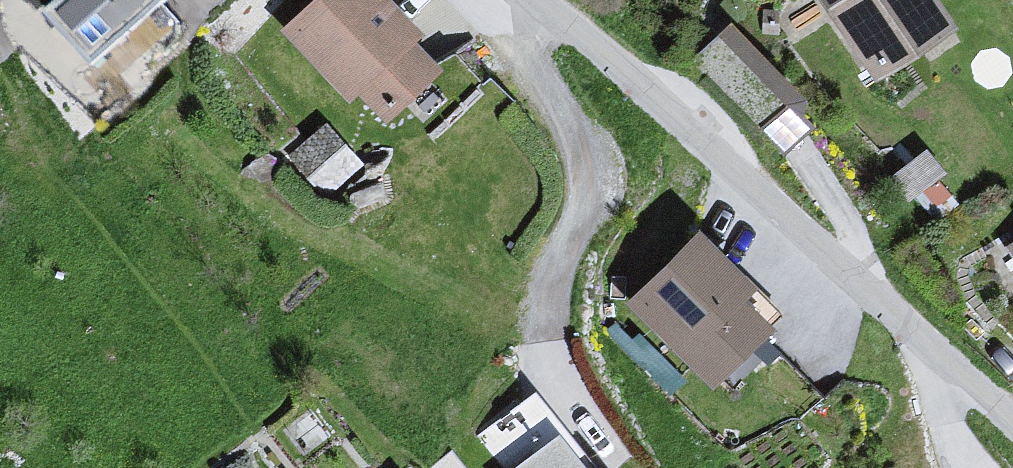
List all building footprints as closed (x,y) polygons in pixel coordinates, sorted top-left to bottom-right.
[(17,15),(64,64),(128,2),(126,0),(32,0),(17,15)] [(258,31),(323,102),(341,85),(371,117),(418,73),(350,0),(292,0),(258,31)] [(859,84),(935,36),(911,0),(805,0),(859,84)] [(821,104),(730,10),(694,45),(784,139),(821,104)] [(358,170),(317,132),(283,168),(324,207),(358,170)] [(986,235),(1012,274),(1012,216),(986,235)] [(706,264),(662,236),(605,308),(694,382),(735,332),(711,305),(706,264)] [(477,425),(503,467),(604,467),(552,380),(477,425)]
